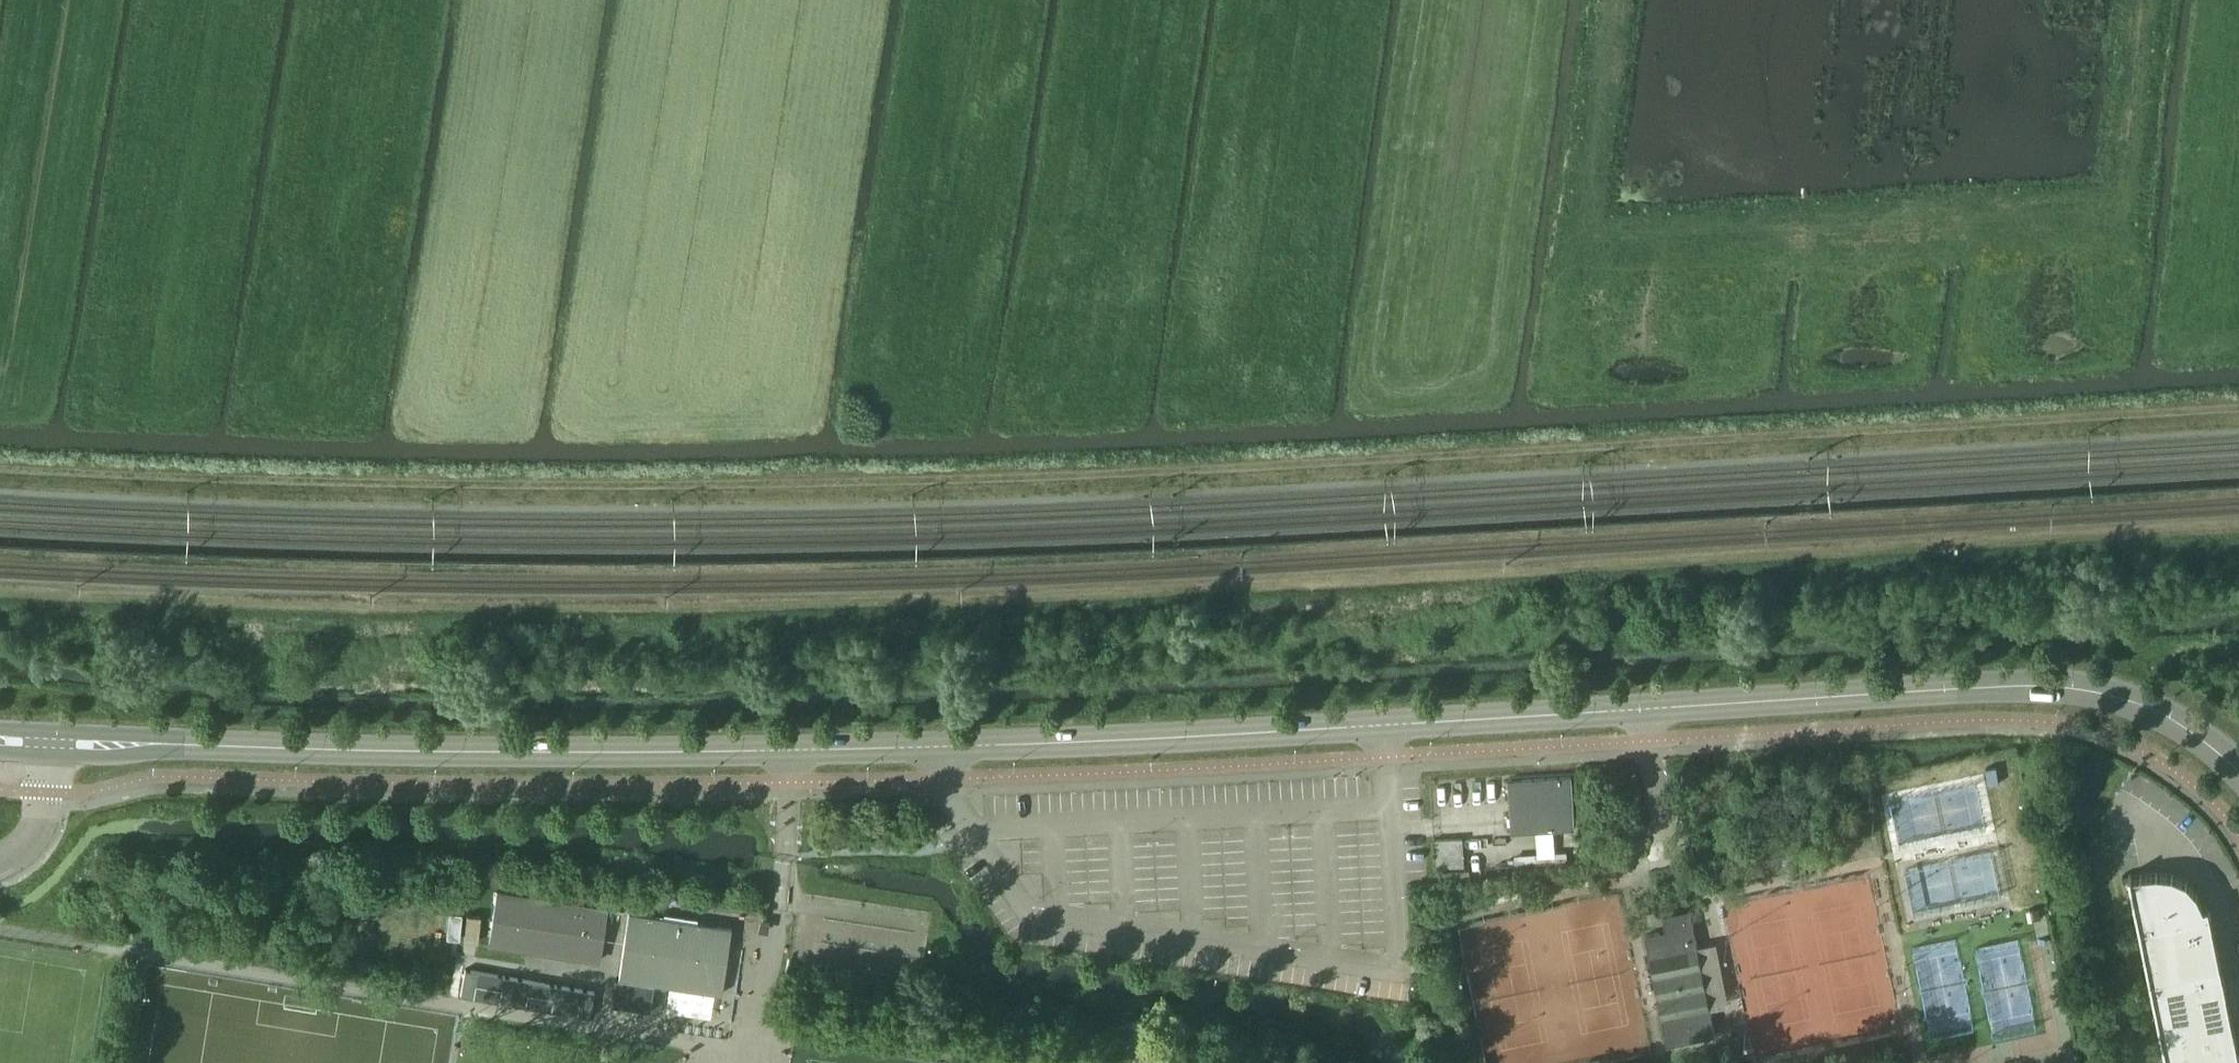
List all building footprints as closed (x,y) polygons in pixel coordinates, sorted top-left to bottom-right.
[(1572,775),(1508,779),(1512,832),(1575,828),(1572,775)] [(1463,838),(1436,839),(1437,866),(1464,865),(1463,838)] [(2211,915),(2209,906),(2204,907),(2197,893),(2187,881),(2173,875),(2157,874),(2141,875),(2131,877),(2131,874),(2129,874),(2167,1062),(2238,1062),(2238,1055),(2211,915)] [(599,960),(600,951),(606,908),(496,891),(488,943),(529,949),(599,960)] [(641,899),(640,907),(649,908),(650,900),(651,897),(641,896),(641,899)] [(1715,1036),(1690,910),(1664,916),(1667,930),(1645,935),(1667,1045),(1715,1036)] [(614,978),(610,1004),(614,1005),(650,1010),(654,983),(721,993),(731,926),(658,915),(628,911),(624,941),(618,978),(614,978)] [(767,930),(768,922),(761,921),(760,929),(767,930)] [(465,970),(460,995),(590,1017),(594,991),(465,970)]
